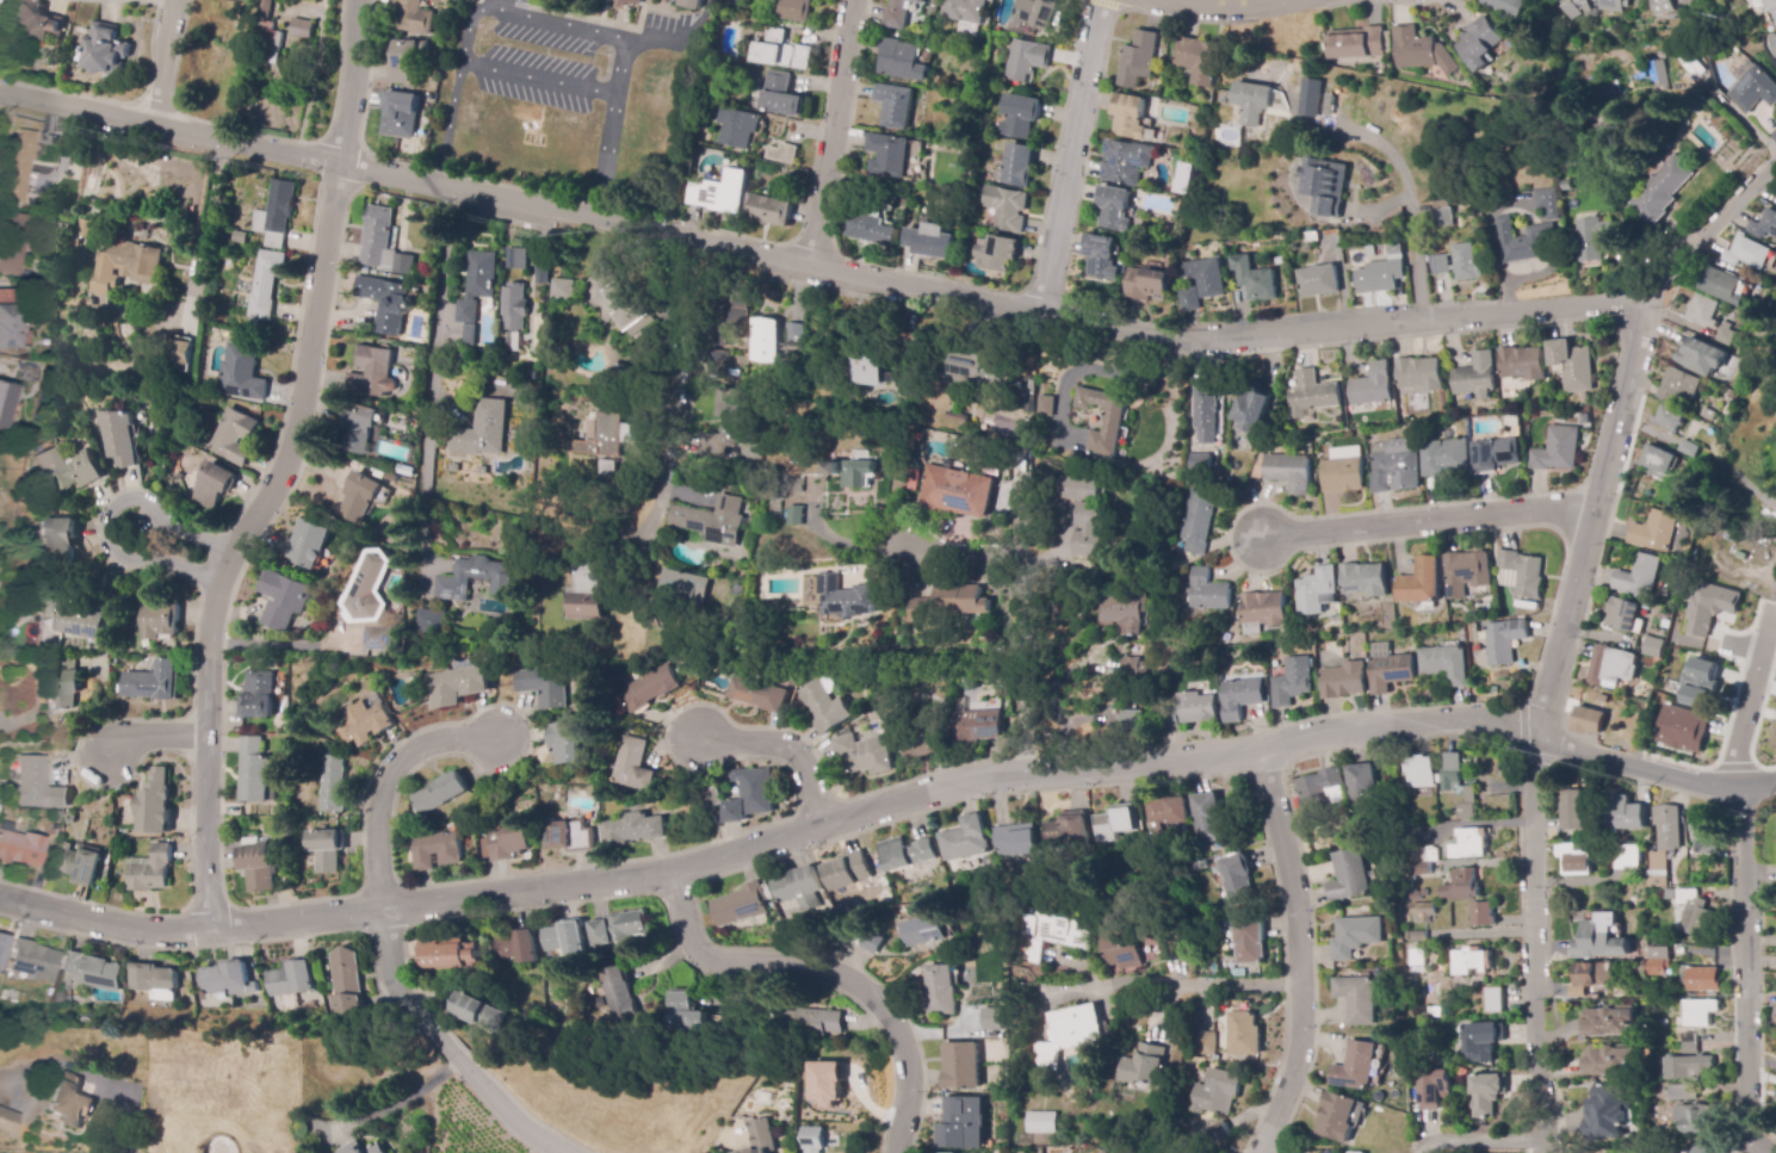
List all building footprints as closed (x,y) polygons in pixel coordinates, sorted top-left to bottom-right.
[(14,25),(19,0),(41,0),(41,2),(45,4),(43,14),(66,18),(61,38),(52,36),(51,44),(14,37),(17,26),(14,25)] [(390,7),(391,0),(421,0),(421,1),(429,2),(427,11),(434,12),(429,36),(396,30),(400,10),(390,7)] [(618,1),(614,0),(642,0),(641,6),(632,5),(631,11),(629,12),(617,8),(615,7),(618,1)] [(679,1),(674,0),(702,0),(700,11),(677,6),(679,1)] [(779,19),(782,0),(812,0),(810,23),(779,19)] [(891,7),(892,0),(924,0),(923,5),(910,2),(906,31),(884,27),(887,6),(891,7)] [(940,17),(944,0),(985,0),(980,26),(979,25),(977,38),(957,33),(959,21),(940,17)] [(1014,13),(1018,0),(1033,0),(1039,2),(1039,0),(1050,0),(1060,4),(1051,33),(1032,26),(1028,36),(1020,32),(1021,29),(1009,25),(1013,13),(1014,13)] [(1480,4),(1482,0),(1524,0),(1515,19),(1480,4)] [(1559,2),(1563,0),(1629,0),(1628,8),(1623,7),(1622,13),(1599,10),(1599,6),(1595,6),(1592,6),(1592,7),(1595,7),(1597,17),(1585,19),(1583,10),(1585,8),(1585,7),(1583,8),(1579,11),(1580,14),(1571,21),(1559,2)] [(1654,17),(1650,0),(1672,0),(1675,12),(1654,17)] [(1766,13),(1764,0),(1775,0),(1775,30),(1771,12),(1766,13)] [(268,19),(258,17),(261,4),(271,6),(268,19)] [(1477,75),(1455,47),(1464,41),(1460,37),(1467,32),(1466,30),(1485,16),(1504,42),(1484,57),(1490,64),(1477,75)] [(312,39),(290,36),(293,18),(316,21),(312,39)] [(277,64),(256,61),(262,29),(264,29),(265,20),(274,23),(272,30),(283,32),(277,64)] [(123,79),(109,76),(109,72),(100,69),(100,73),(97,75),(92,74),(91,70),(81,69),(82,62),(74,61),(76,47),(81,48),(83,36),(91,37),(93,21),(123,26),(120,41),(134,43),(130,58),(126,58),(123,79)] [(1447,78),(1437,63),(1437,66),(1396,69),(1392,27),(1416,25),(1417,38),(1435,37),(1435,44),(1442,44),(1460,68),(1447,78)] [(810,72),(753,62),(759,26),(787,31),(785,44),(813,49),(810,72)] [(1330,60),(1328,31),(1366,30),(1366,27),(1384,26),(1386,56),(1330,60)] [(1138,89),(1118,86),(1125,45),(1135,48),(1139,30),(1159,35),(1152,79),(1140,78),(1138,89)] [(1213,88),(1190,85),(1193,69),(1175,67),(1180,37),(1220,44),(1213,88)] [(927,81),(878,74),(884,38),(901,41),(901,43),(921,47),(918,64),(929,67),(927,81)] [(1033,83),(1004,79),(1011,39),(1052,47),(1048,70),(1035,69),(1033,83)] [(411,42),(419,42),(417,68),(417,69),(410,69),(409,85),(388,83),(388,41),(411,42)] [(1703,75),(1687,55),(1691,51),(1708,72),(1703,75)] [(1653,95),(1650,63),(1665,61),(1670,94),(1653,95)] [(1758,64),(1775,82),(1775,106),(1774,109),(1764,99),(1749,114),(1728,94),(1758,64)] [(803,117),(760,110),(763,88),(766,88),(768,72),(794,75),(791,95),(806,98),(805,101),(807,101),(805,114),(804,114),(803,117)] [(1317,117),(1300,114),(1305,80),(1323,82),(1317,117)] [(1609,100),(1603,85),(1616,80),(1622,94),(1609,100)] [(1258,129),(1239,126),(1242,107),(1227,105),(1230,82),(1273,87),(1269,111),(1263,111),(1263,114),(1261,113),(1258,129)] [(1333,92),(1326,91),(1326,83),(1335,85),(1333,92)] [(906,131),(881,128),(885,104),(873,101),(875,85),(914,91),(906,131)] [(382,126),(386,91),(420,95),(419,112),(428,113),(427,130),(416,128),(414,140),(380,135),(382,126)] [(1155,142),(1145,141),(1115,136),(1119,117),(1113,116),(1116,93),(1147,99),(1143,126),(1149,128),(1147,130),(1157,131),(1155,142)] [(1029,141),(997,135),(1000,122),(1008,123),(1009,117),(1003,116),(1007,95),(1044,101),(1039,123),(1033,122),(1029,141)] [(748,151),(718,143),(728,109),(761,117),(760,119),(763,123),(762,135),(755,137),(753,147),(748,151)] [(1594,137),(1591,126),(1601,125),(1602,136),(1594,137)] [(25,190),(2,185),(10,141),(17,142),(19,130),(37,134),(32,161),(30,161),(25,190)] [(903,179),(862,172),(865,159),(878,161),(879,154),(865,151),(868,132),(910,140),(903,179)] [(1138,187),(1101,181),(1103,162),(1109,163),(1110,160),(1106,159),(1108,140),(1158,148),(1156,160),(1152,159),(1150,169),(1134,167),(1134,168),(1140,169),(1138,187)] [(793,166),(763,159),(767,147),(780,149),(781,143),(798,148),(793,166)] [(1031,188),(1003,184),(1010,143),(1035,148),(1032,167),(1034,168),(1031,188)] [(1654,228),(1629,204),(1676,155),(1695,173),(1673,197),(1677,199),(1666,210),(1669,212),(1654,228)] [(1320,160),(1350,166),(1341,217),(1337,216),(1336,221),(1316,216),(1318,200),(1300,197),(1304,178),(1300,176),(1302,166),(1306,167),(1308,157),(1320,160)] [(741,216),(711,210),(711,209),(686,204),(689,182),(705,186),(706,181),(726,185),(729,168),(749,172),(741,216)] [(283,250),(264,247),(266,234),(252,231),(255,211),(268,212),(274,180),(298,184),(292,218),(290,217),(286,235),(285,234),(283,250)] [(1562,191),(1561,181),(1571,180),(1572,191),(1562,191)] [(1021,235),(992,229),(996,210),(983,207),(988,186),(1029,194),(1026,212),(1020,211),(1020,216),(1025,217),(1021,235)] [(1131,233),(1100,228),(1102,207),(1100,207),(1102,186),(1132,191),(1128,219),(1133,221),(1131,233)] [(1547,222),(1546,210),(1536,210),(1535,191),(1558,188),(1560,221),(1547,222)] [(790,228),(744,218),(750,194),(794,203),(790,228)] [(1436,229),(1434,203),(1449,202),(1449,209),(1453,209),(1454,228),(1436,229)] [(370,205),(395,210),(388,250),(389,250),(389,252),(385,250),(382,267),(360,264),(370,205)] [(1769,209),(1775,212),(1775,238),(1765,233),(1763,238),(1756,235),(1746,231),(1751,221),(1760,225),(1769,209)] [(19,277),(0,274),(0,252),(4,230),(0,229),(0,211),(30,216),(19,277)] [(893,247),(844,236),(850,211),(883,218),(881,225),(897,229),(893,247)] [(1504,265),(1497,218),(1512,215),(1516,238),(1529,236),(1527,228),(1555,223),(1558,237),(1543,240),(1547,258),(1504,265)] [(89,219),(86,237),(74,236),(76,217),(89,219)] [(1580,264),(1577,221),(1601,218),(1601,223),(1614,222),(1615,236),(1602,237),(1602,242),(1605,242),(1607,252),(1603,252),(1604,261),(1580,264)] [(951,260),(912,255),(914,249),(903,248),(906,228),(923,231),(924,222),(945,225),(943,234),(954,235),(951,260)] [(67,235),(51,233),(52,223),(68,225),(67,235)] [(246,244),(233,241),(235,231),(248,234),(246,244)] [(1305,243),(1305,234),(1318,233),(1319,242),(1305,243)] [(1762,269),(1740,260),(1737,267),(1720,260),(1725,249),(1731,252),(1739,233),(1772,247),(1762,269)] [(165,247),(159,273),(155,273),(155,277),(154,283),(120,275),(120,271),(115,269),(113,275),(119,277),(117,286),(112,286),(110,296),(91,292),(101,235),(120,238),(165,247)] [(1009,274),(971,266),(976,246),(986,248),(990,235),(1020,242),(1015,261),(1011,260),(1009,274)] [(1118,281),(1087,277),(1089,259),(1085,258),(1088,235),(1119,240),(1115,267),(1120,268),(1118,281)] [(1456,281),(1453,246),(1473,243),(1475,261),(1481,261),(1484,278),(1456,281)] [(1390,261),(1387,247),(1401,244),(1404,259),(1390,261)] [(1367,259),(1366,248),(1375,247),(1376,258),(1367,259)] [(507,248),(515,249),(527,249),(526,271),(506,269),(507,248)] [(272,320),(248,316),(252,293),(253,293),(259,249),(287,254),(284,278),(277,277),(273,300),(274,300),(272,320)] [(470,252),(487,253),(497,254),(494,298),(494,299),(475,297),(475,300),(478,302),(477,314),(476,324),(456,322),(457,299),(458,299),(464,300),(465,300),(470,252)] [(396,253),(396,254),(415,258),(414,264),(411,275),(410,278),(392,274),(392,272),(396,253)] [(1249,302),(1248,287),(1239,287),(1238,272),(1232,272),(1231,256),(1252,255),(1254,272),(1274,269),(1277,299),(1249,302)] [(1434,275),(1432,256),(1449,255),(1450,274),(1434,275)] [(1201,299),(1198,279),(1183,281),(1181,265),(1220,259),(1226,296),(1201,299)] [(1360,295),(1356,272),(1368,271),(1368,265),(1403,260),(1405,279),(1397,279),(1398,290),(1360,295)] [(1301,299),(1297,272),(1336,265),(1341,292),(1301,299)] [(1741,308),(1697,289),(1707,266),(1743,281),(1738,293),(1746,297),(1741,308)] [(629,329),(606,292),(600,296),(589,279),(607,267),(618,284),(627,278),(651,316),(629,329)] [(1167,302),(1149,299),(1149,302),(1126,299),(1130,268),(1170,274),(1167,302)] [(31,280),(21,279),(23,271),(32,273),(31,280)] [(355,297),(359,275),(410,286),(408,297),(411,298),(413,299),(414,303),(414,304),(413,305),(414,308),(415,309),(413,309),(414,310),(408,314),(404,315),(401,339),(375,334),(380,302),(355,297)] [(575,299),(552,298),(553,279),(576,281),(575,299)] [(528,300),(528,317),(525,317),(524,331),(503,330),(503,316),(502,316),(503,283),(525,284),(525,300),(528,300)] [(1183,312),(1180,290),(1198,287),(1201,310),(1183,312)] [(21,349),(0,349),(0,290),(11,290),(11,304),(21,304),(21,349)] [(745,336),(725,333),(731,292),(748,295),(747,310),(749,310),(745,336)] [(1715,329),(1708,327),(1707,329),(1685,321),(1690,309),(1689,308),(1690,303),(1693,304),(1697,295),(1720,304),(1713,320),(1718,322),(1715,329)] [(774,364),(749,361),(754,320),(779,322),(774,364)] [(800,351),(784,349),(786,324),(803,324),(800,351)] [(476,327),(476,330),(475,347),(463,346),(463,343),(464,326),(476,327)] [(1732,346),(1715,339),(1720,326),(1737,333),(1732,346)] [(192,340),(187,361),(163,357),(168,335),(192,340)] [(1695,335),(1733,352),(1725,368),(1720,367),(1715,377),(1675,360),(1681,346),(1688,349),(1690,342),(1693,342),(1695,335)] [(1566,395),(1564,372),(1552,373),(1548,342),(1572,340),(1572,349),(1591,347),(1596,391),(1566,395)] [(266,401),(217,393),(222,361),(225,361),(229,342),(259,347),(254,378),(268,380),(266,401)] [(359,345),(372,347),(376,348),(394,351),(394,352),(392,364),(390,378),(394,379),(396,382),(397,384),(396,390),(391,392),(388,392),(386,396),(386,398),(378,397),(366,395),(346,391),(348,372),(357,374),(365,376),(366,370),(361,368),(354,367),(359,345)] [(729,351),(726,374),(708,372),(711,348),(729,351)] [(1499,351),(1542,348),(1543,383),(1527,384),(1527,378),(1500,380),(1499,351)] [(1011,386),(948,376),(953,349),(1022,361),(1020,378),(1013,377),(1011,386)] [(1479,401),(1478,393),(1454,396),(1452,370),(1474,367),(1473,353),(1493,351),(1497,391),(1490,391),(1491,399),(1479,401)] [(521,364),(506,362),(507,352),(510,352),(522,353),(521,364)] [(881,388),(852,383),(856,354),(886,358),(881,388)] [(1424,393),(1423,388),(1399,390),(1396,360),(1415,358),(1415,361),(1440,359),(1443,391),(1424,393)] [(630,366),(620,390),(605,384),(614,360),(630,366)] [(1360,413),(1360,405),(1351,407),(1349,380),(1373,378),(1372,362),(1390,361),(1394,409),(1360,413)] [(1688,411),(1657,398),(1671,366),(1702,379),(1688,411)] [(1306,420),(1306,419),(1293,420),(1289,395),(1300,393),(1298,371),(1316,368),(1318,386),(1341,384),(1343,407),(1313,410),(1314,419),(1306,420)] [(1274,396),(1260,434),(1242,427),(1244,422),(1233,417),(1248,378),(1262,384),(1260,389),(1266,391),(1266,392),(1274,396)] [(10,430),(0,429),(0,384),(17,386),(10,430)] [(1199,445),(1199,428),(1195,428),(1195,388),(1208,388),(1208,397),(1219,397),(1219,405),(1220,405),(1220,413),(1218,413),(1218,445),(1199,445)] [(1116,458),(1088,452),(1091,430),(1103,433),(1108,408),(1082,402),(1084,389),(1128,398),(1116,458)] [(1056,396),(1052,422),(1038,421),(1040,393),(1056,396)] [(1584,404),(1583,393),(1590,393),(1591,404),(1584,404)] [(723,461),(711,460),(717,396),(740,398),(735,445),(729,445),(729,448),(724,448),(723,461)] [(503,453),(503,454),(503,455),(478,453),(478,457),(450,453),(451,451),(447,451),(450,428),(475,430),(477,398),(489,399),(507,401),(503,453)] [(372,428),(371,432),(365,455),(364,455),(352,453),(340,451),(349,403),(352,403),(366,407),(380,409),(377,429),(372,428)] [(243,469),(208,450),(229,407),(260,422),(249,442),(240,438),(237,442),(253,451),(243,469)] [(1676,433),(1652,421),(1654,416),(1659,419),(1665,407),(1685,416),(1682,423),(1684,424),(1683,427),(1679,426),(1676,433)] [(1710,424),(1702,420),(1707,410),(1715,414),(1710,424)] [(115,470),(113,458),(104,459),(98,414),(116,411),(116,413),(130,411),(132,427),(130,427),(136,466),(115,470)] [(967,423),(946,419),(947,411),(969,416),(967,423)] [(618,457),(567,453),(568,441),(588,442),(589,416),(593,416),(593,413),(623,415),(621,424),(638,426),(637,444),(619,442),(618,457)] [(1521,428),(1503,424),(1502,415),(1520,413),(1521,428)] [(1580,426),(1580,415),(1589,414),(1589,426),(1580,426)] [(1548,471),(1529,469),(1530,448),(1547,451),(1549,424),(1580,428),(1576,470),(1548,467),(1548,471)] [(1475,473),(1473,442),(1520,438),(1522,465),(1502,467),(1502,469),(1499,469),(1500,471),(1475,473)] [(1684,438),(1702,446),(1697,458),(1679,450),(1684,438)] [(1372,495),(1369,473),(1373,473),(1370,454),(1373,454),(1372,444),(1415,439),(1419,489),(1372,495)] [(1424,477),(1421,445),(1467,439),(1472,471),(1424,477)] [(1670,475),(1640,464),(1647,444),(1682,457),(1676,472),(1671,471),(1670,475)] [(759,469),(740,466),(742,445),(761,446),(759,469)] [(1325,494),(1322,461),(1330,460),(1330,450),(1361,446),(1365,489),(1325,494)] [(52,494),(36,457),(57,447),(63,460),(88,448),(101,478),(80,489),(78,483),(52,494)] [(1262,479),(1251,478),(1258,453),(1264,453),(1262,479)] [(1211,472),(1190,471),(1190,454),(1212,454),(1211,472)] [(1308,496),(1291,495),(1292,482),(1264,481),(1264,455),(1311,457),(1308,496)] [(214,512),(192,501),(202,481),(200,479),(211,460),(239,475),(228,495),(223,492),(214,512)] [(614,478),(598,477),(599,461),(614,461),(614,478)] [(871,488),(843,489),(843,461),(877,461),(877,478),(871,478),(871,488)] [(410,476),(395,471),(396,463),(413,467),(410,476)] [(841,476),(828,476),(828,463),(841,463),(841,476)] [(454,464),(458,465),(458,467),(458,472),(447,472),(447,464),(448,464),(454,464)] [(487,467),(485,476),(477,475),(477,466),(487,467)] [(358,471),(359,471),(384,485),(376,502),(372,501),(370,503),(370,504),(359,526),(338,515),(347,496),(345,495),(357,471),(358,471)] [(923,472),(973,484),(972,492),(988,496),(984,516),(967,514),(966,517),(916,508),(923,472)] [(396,483),(384,479),(386,473),(397,476),(396,483)] [(1097,501),(1088,501),(1051,498),(1052,476),(1090,478),(1090,479),(1099,481),(1097,501)] [(1687,509),(1665,506),(1669,484),(1691,489),(1687,509)] [(1203,557),(1181,553),(1184,540),(1180,539),(1190,489),(1217,495),(1203,557)] [(736,548),(705,541),(706,534),(669,526),(673,506),(714,513),(718,494),(742,498),(738,516),(743,516),(736,548)] [(1101,558),(1072,554),(1075,531),(1083,532),(1083,527),(1075,526),(1077,503),(1106,506),(1103,528),(1095,528),(1095,533),(1103,534),(1101,558)] [(802,525),(803,506),(788,505),(788,524),(802,525)] [(1669,553),(1627,544),(1632,523),(1647,527),(1652,509),(1677,515),(1669,553)] [(45,556),(45,545),(44,545),(44,539),(43,539),(43,520),(73,519),(74,545),(72,545),(72,554),(45,556)] [(330,529),(311,572),(286,562),(304,519),(330,529)] [(611,551),(587,544),(592,529),(615,537),(611,551)] [(352,589),(371,551),(388,550),(389,551),(396,563),(383,589),(382,591),(382,593),(390,605),(382,622),(348,625),(342,614),(345,608),(342,605),(346,596),(348,595),(352,589)] [(569,588),(563,562),(596,550),(606,585),(606,588),(605,621),(568,619),(569,593),(569,588)] [(1495,582),(1498,550),(1520,552),(1518,556),(1542,558),(1540,577),(1543,578),(1542,581),(1540,601),(1515,597),(1516,588),(1493,585),(1495,582)] [(1447,582),(1444,556),(1490,552),(1491,582),(1492,587),(1473,588),(1472,584),(1466,585),(1467,599),(1448,600),(1447,582)] [(1613,581),(1615,570),(1634,575),(1639,554),(1661,560),(1657,581),(1656,583),(1671,588),(1664,607),(1648,601),(1650,601),(1610,593),(1613,581)] [(437,589),(438,576),(456,577),(457,559),(458,559),(472,560),(472,557),(494,559),(493,562),(513,564),(510,588),(510,599),(509,600),(491,597),(493,589),(493,581),(471,578),(470,589),(469,602),(435,600),(437,589)] [(1398,582),(1398,577),(1417,577),(1416,558),(1438,558),(1438,582),(1440,599),(1436,603),(1434,603),(1434,609),(1418,609),(1418,603),(1398,603),(1398,582)] [(1343,582),(1342,565),(1359,564),(1359,566),(1386,564),(1387,582),(1388,588),(1390,587),(1391,597),(1369,599),(1369,594),(1344,596),(1343,582)] [(1297,583),(1297,581),(1306,579),(1305,577),(1318,576),(1317,568),(1336,565),(1338,582),(1339,594),(1337,595),(1338,605),(1324,606),(1325,614),(1301,618),(1297,583)] [(1189,583),(1189,568),(1207,568),(1207,583),(1215,583),(1231,584),(1230,609),(1188,608),(1189,583)] [(259,590),(267,569),(312,587),(311,590),(301,615),(295,612),(286,633),(262,624),(272,597),(258,591),(259,590)] [(659,594),(706,602),(710,577),(663,569),(659,594)] [(818,587),(817,575),(839,574),(840,585),(840,591),(853,590),(852,587),(861,585),(878,584),(878,585),(880,614),(859,615),(859,618),(846,619),(844,615),(823,616),(822,595),(818,595),(818,587)] [(901,585),(915,581),(917,585),(918,591),(904,595),(901,585)] [(1743,596),(1737,618),(1725,614),(1713,620),(1712,626),(1707,643),(1685,637),(1690,620),(1685,619),(1689,603),(1695,583),(1743,596)] [(911,621),(911,600),(934,599),(934,587),(963,585),(963,587),(982,587),(982,600),(991,600),(992,615),(937,616),(937,621),(911,621)] [(1246,636),(1242,595),(1261,593),(1262,595),(1286,593),(1291,626),(1270,628),(1270,625),(1264,625),(1266,633),(1246,636)] [(1126,636),(1126,631),(1124,631),(1115,621),(1101,622),(1101,618),(1097,618),(1097,610),(1101,610),(1100,596),(1145,595),(1145,613),(1139,613),(1140,636),(1126,636)] [(1640,634),(1605,627),(1608,613),(1605,613),(1609,597),(1641,603),(1638,620),(1644,621),(1640,634)] [(160,640),(141,639),(142,606),(151,606),(151,603),(179,603),(178,636),(160,636),(160,640)] [(106,640),(50,631),(52,614),(58,615),(61,606),(92,610),(93,605),(111,607),(106,640)] [(446,634),(416,632),(417,609),(447,612),(446,634)] [(1489,668),(1484,624),(1526,620),(1528,639),(1511,641),(1514,664),(1489,668)] [(395,651),(367,651),(366,627),(395,627),(395,628),(401,628),(401,649),(395,649),(395,651)] [(1661,659),(1642,655),(1647,637),(1666,641),(1661,659)] [(1450,689),(1449,674),(1422,676),(1419,650),(1444,647),(1444,643),(1460,640),(1460,646),(1465,646),(1468,687),(1450,689)] [(1373,696),(1369,658),(1373,658),(1372,645),(1390,644),(1391,657),(1413,656),(1416,682),(1390,684),(1391,695),(1373,696)] [(1599,651),(1639,661),(1636,670),(1639,671),(1635,687),(1623,684),(1620,694),(1590,686),(1599,651)] [(54,711),(54,703),(51,703),(50,693),(52,693),(51,671),(54,671),(52,657),(72,656),(72,670),(79,670),(80,694),(75,694),(75,709),(54,711)] [(1139,676),(1120,676),(1121,657),(1139,658),(1139,676)] [(1273,709),(1269,677),(1286,676),(1285,659),(1310,657),(1313,693),(1304,694),(1304,698),(1291,699),(1292,707),(1273,709)] [(178,700),(157,700),(157,698),(122,698),(122,672),(157,672),(157,658),(178,658),(178,700)] [(1708,712),(1683,706),(1688,686),(1684,684),(1691,658),(1720,665),(1708,712)] [(1323,702),(1319,671),(1345,669),(1344,664),(1362,662),(1367,694),(1342,696),(1342,700),(1323,702)] [(632,714),(620,690),(669,664),(682,688),(663,698),(663,695),(650,702),(651,705),(632,714)] [(435,711),(429,676),(483,665),(489,692),(463,698),(462,692),(460,693),(463,706),(435,711)] [(539,712),(537,692),(515,694),(512,671),(562,665),(567,708),(539,712)] [(250,719),(240,719),(240,694),(247,694),(247,689),(248,689),(248,672),(273,672),(273,719),(250,718),(250,719)] [(782,714),(761,709),(762,706),(728,699),(734,677),(788,690),(782,714)] [(824,737),(813,721),(816,719),(797,692),(816,677),(833,702),(840,698),(853,717),(824,737)] [(1225,727),(1221,683),(1263,680),(1266,705),(1242,706),(1243,726),(1225,727)] [(1512,702),(1504,695),(1510,689),(1518,696),(1512,702)] [(1162,730),(1159,701),(1171,700),(1170,695),(1198,693),(1199,696),(1214,695),(1217,725),(1162,730)] [(1608,705),(1597,701),(1599,694),(1610,698),(1608,705)] [(360,750),(357,743),(349,746),(340,732),(349,726),(341,714),(363,700),(370,711),(383,702),(397,725),(379,737),(376,731),(371,734),(376,740),(360,750)] [(1590,737),(1571,732),(1578,706),(1607,713),(1602,736),(1591,733),(1590,737)] [(1666,706),(1710,718),(1700,756),(1656,744),(1666,706)] [(1144,732),(1120,731),(1121,709),(1145,711),(1144,732)] [(1001,715),(1002,744),(984,744),(984,754),(974,754),(974,746),(954,746),(954,715),(1001,715)] [(558,767),(556,757),(553,757),(547,726),(576,720),(583,762),(558,767)] [(904,762),(898,734),(939,724),(946,752),(904,762)] [(874,776),(872,769),(852,775),(847,757),(837,760),(833,740),(854,734),(856,744),(885,736),(896,770),(874,776)] [(652,792),(612,783),(620,736),(648,742),(642,769),(656,771),(652,792)] [(267,802),(241,801),(241,737),(262,737),(262,757),(267,757),(267,760),(277,760),(277,780),(267,780),(267,802)] [(1456,792),(1443,791),(1443,770),(1447,770),(1447,754),(1464,754),(1464,787),(1456,786),(1456,792)] [(69,808),(20,807),(20,804),(16,804),(16,788),(20,788),(21,756),(48,756),(48,788),(69,788),(69,808)] [(345,812),(321,812),(321,791),(322,791),(322,756),(344,756),(344,791),(345,791),(345,812)] [(1403,788),(1403,756),(1427,756),(1427,758),(1435,758),(1435,788),(1403,788)] [(1354,814),(1348,767),(1374,763),(1380,811),(1354,814)] [(168,789),(168,831),(137,831),(137,818),(134,818),(134,794),(137,794),(137,791),(146,791),(146,782),(151,782),(151,775),(155,775),(155,767),(168,767),(168,774),(168,782),(168,789)] [(1306,823),(1295,781),(1323,774),(1323,771),(1339,767),(1344,786),(1341,787),(1348,812),(1306,823)] [(724,824),(723,802),(742,801),(741,782),(732,782),(731,771),(772,769),(774,814),(745,816),(747,823),(724,824)] [(423,818),(411,798),(460,770),(471,791),(423,818)] [(1459,822),(1456,802),(1467,801),(1466,787),(1479,787),(1481,819),(1459,822)] [(707,808),(703,792),(716,788),(720,805),(707,808)] [(1561,830),(1560,791),(1583,791),(1583,830),(1561,830)] [(1199,843),(1193,796),(1218,793),(1221,819),(1218,820),(1220,841),(1199,843)] [(1632,796),(1632,806),(1647,806),(1647,830),(1617,830),(1617,806),(1617,796),(1632,796)] [(1151,826),(1150,801),(1187,799),(1188,824),(1151,826)] [(1097,843),(1094,817),(1112,814),(1110,806),(1132,804),(1135,830),(1114,832),(1115,839),(1097,843)] [(1666,887),(1646,888),(1646,872),(1648,872),(1648,853),(1658,853),(1657,826),(1652,826),(1652,807),(1683,807),(1683,819),(1681,820),(1681,851),(1666,851),(1666,887)] [(1044,823),(1060,822),(1060,812),(1084,811),(1087,845),(1062,848),(1060,838),(1044,839),(1044,823)] [(604,849),(600,823),(619,820),(619,816),(645,812),(646,819),(663,816),(667,838),(646,842),(645,838),(626,842),(627,844),(604,849)] [(942,862),(937,833),(964,829),(961,818),(983,814),(986,836),(984,836),(985,841),(988,841),(989,850),(986,854),(942,862)] [(570,854),(569,848),(547,851),(544,825),(584,819),(586,829),(593,827),(596,850),(570,854)] [(1696,854),(1695,848),(1694,848),(1694,832),(1690,832),(1690,823),(1719,822),(1720,844),(1716,844),(1716,853),(1696,854)] [(1011,858),(1010,855),(997,856),(994,829),(1034,824),(1038,855),(1011,858)] [(490,863),(487,832),(528,826),(532,854),(514,857),(514,860),(490,863)] [(1487,856),(1449,857),(1449,844),(1461,843),(1461,836),(1459,836),(1459,829),(1490,827),(1491,833),(1486,833),(1487,856)] [(8,866),(0,863),(0,830),(24,836),(24,832),(45,838),(37,868),(25,864),(24,866),(10,862),(8,866)] [(317,874),(316,851),(308,853),(307,832),(341,830),(342,850),(339,850),(340,873),(317,874)] [(415,873),(413,854),(414,854),(413,837),(444,832),(444,833),(458,832),(463,863),(440,867),(439,854),(432,855),(434,870),(415,873)] [(887,886),(878,844),(903,838),(905,845),(930,838),(936,860),(910,867),(914,880),(887,886)] [(94,888),(73,882),(74,876),(55,872),(62,842),(73,844),(72,850),(80,853),(81,849),(101,854),(94,888)] [(149,891),(126,891),(126,885),(128,885),(128,858),(153,858),(153,844),(172,844),(172,864),(168,864),(168,888),(149,888),(149,891)] [(249,894),(247,870),(241,872),(239,848),(272,844),(274,867),(273,868),(276,891),(249,894)] [(279,844),(272,844),(271,873),(279,873),(279,844)] [(1564,876),(1562,857),(1557,857),(1557,845),(1574,844),(1574,854),(1590,854),(1591,875),(1564,876)] [(1614,870),(1613,847),(1639,847),(1640,866),(1625,866),(1625,869),(1614,870)] [(1416,862),(1416,848),(1434,848),(1434,850),(1438,850),(1438,861),(1416,862)] [(1331,903),(1328,882),(1338,881),(1333,855),(1362,849),(1369,892),(1367,897),(1331,903)] [(829,892),(819,864),(861,851),(871,879),(829,892)] [(1231,906),(1223,879),(1225,876),(1220,861),(1245,853),(1246,855),(1248,855),(1254,873),(1251,873),(1252,875),(1250,876),(1252,881),(1251,881),(1256,899),(1231,906)] [(986,869),(982,866),(980,860),(984,856),(989,855),(994,858),(994,866),(991,869),(986,869)] [(951,875),(948,864),(961,862),(963,873),(951,875)] [(1411,882),(1410,863),(1429,863),(1430,876),(1413,876),(1413,882),(1411,882)] [(916,879),(912,868),(924,866),(927,876),(916,879)] [(930,879),(928,870),(934,869),(936,878),(930,879)] [(1449,901),(1449,899),(1441,899),(1440,886),(1455,885),(1455,869),(1475,869),(1475,884),(1479,884),(1480,897),(1473,897),(1473,900),(1449,901)] [(815,873),(821,894),(811,898),(816,911),(799,916),(796,903),(779,907),(778,901),(773,903),(768,886),(815,873)] [(717,928),(711,901),(745,892),(743,887),(761,882),(766,901),(763,901),(767,915),(717,928)] [(1706,941),(1678,931),(1687,906),(1676,903),(1681,888),(1697,894),(1696,899),(1700,899),(1708,901),(1704,910),(1715,913),(1706,941)] [(1411,900),(1411,892),(1421,891),(1422,899),(1411,900)] [(1040,965),(1017,959),(1031,906),(1039,909),(1040,901),(1099,915),(1090,951),(1046,941),(1040,965)] [(1430,915),(1430,922),(1418,923),(1418,915),(1412,916),(1411,904),(1436,903),(1436,915),(1430,915)] [(1473,929),(1472,904),(1492,903),(1493,918),(1497,918),(1498,928),(1473,929)] [(611,950),(609,944),(595,947),(592,923),(607,922),(606,916),(648,911),(650,934),(631,936),(632,947),(611,950)] [(1573,960),(1573,940),(1584,940),(1584,922),(1597,920),(1597,913),(1617,913),(1617,926),(1611,926),(1613,940),(1628,940),(1629,956),(1594,957),(1594,960),(1573,960)] [(908,947),(903,924),(948,916),(952,938),(908,947)] [(1333,962),(1332,940),(1337,940),(1337,919),(1382,917),(1384,944),(1366,944),(1362,950),(1353,950),(1354,961),(1333,962)] [(565,956),(564,950),(544,953),(542,930),(557,928),(556,922),(582,918),(587,953),(565,956)] [(1237,965),(1234,922),(1263,920),(1266,959),(1261,963),(1237,965)] [(516,965),(516,957),(494,960),(491,936),(514,934),(513,929),(534,926),(538,962),(516,965)] [(1122,971),(1121,965),(1109,968),(1106,957),(1110,957),(1109,953),(1108,953),(1103,934),(1127,928),(1132,946),(1140,944),(1145,965),(1122,971)] [(877,956),(860,944),(871,929),(887,940),(877,956)] [(1,974),(0,975),(0,935),(11,937),(1,974)] [(439,971),(439,969),(423,971),(421,941),(463,937),(464,943),(477,943),(478,968),(439,971)] [(52,985),(33,980),(35,977),(23,974),(20,981),(8,978),(16,944),(16,943),(17,940),(36,943),(36,946),(47,948),(47,949),(60,953),(52,985)] [(347,1018),(334,1016),(333,997),(334,997),(333,953),(347,947),(360,953),(360,965),(361,965),(361,971),(359,972),(359,996),(360,996),(360,1015),(347,1018)] [(1454,977),(1453,953),(1465,951),(1465,949),(1474,948),(1474,953),(1492,951),(1492,971),(1489,971),(1489,973),(1480,974),(1480,969),(1471,969),(1471,975),(1454,977)] [(1647,977),(1647,948),(1667,948),(1667,969),(1664,969),(1664,975),(1647,977)] [(1424,965),(1412,965),(1412,949),(1424,949),(1424,965)] [(118,992),(76,984),(79,975),(62,973),(67,950),(86,955),(124,962),(118,992)] [(270,997),(267,973),(284,971),(284,961),(311,959),(315,992),(270,997)] [(218,999),(217,994),(203,996),(200,969),(218,967),(218,966),(224,965),(224,963),(225,963),(225,962),(245,960),(245,961),(247,962),(248,982),(256,981),(256,992),(247,993),(247,988),(243,988),(245,994),(227,996),(227,998),(218,999)] [(1572,962),(1610,962),(1610,981),(1607,981),(1607,986),(1572,986),(1572,984),(1572,962)] [(173,1002),(149,1000),(150,991),(130,990),(131,965),(159,966),(157,969),(177,969),(175,992),(173,992),(173,1002)] [(613,1024),(602,972),(624,967),(627,982),(629,981),(632,999),(633,998),(638,1018),(613,1024)] [(957,1015),(929,1015),(929,967),(955,967),(955,987),(957,987),(957,1015)] [(1689,992),(1689,968),(1720,968),(1720,978),(1721,978),(1721,992),(1689,992)] [(1349,1027),(1348,998),(1333,999),(1333,979),(1375,978),(1376,1025),(1349,1027)] [(1560,984),(1572,984),(1572,986),(1573,996),(1560,996),(1560,984)] [(1485,1013),(1484,988),(1502,988),(1503,1012),(1485,1013)] [(16,1003),(5,1002),(7,991),(17,992),(16,1003)] [(64,1004),(57,1003),(54,998),(57,992),(64,992),(68,998),(64,1004)] [(501,1034),(451,1013),(459,992),(485,1003),(485,1004),(509,1015),(501,1034)] [(706,1033),(668,1029),(672,992),(693,993),(692,1008),(697,1008),(697,1012),(707,1013),(706,1033)] [(596,1009),(594,999),(604,997),(606,1006),(596,1009)] [(1709,1027),(1685,1027),(1685,1002),(1720,1002),(1720,1012),(1709,1012),(1709,1027)] [(1038,1071),(1031,1043),(1054,1043),(1047,1015),(1096,1004),(1104,1041),(1057,1052),(1060,1066),(1038,1071)] [(1613,1006),(1615,1010),(1630,1010),(1636,1010),(1636,1022),(1630,1022),(1630,1034),(1610,1034),(1610,1036),(1585,1036),(1585,1034),(1585,1019),(1585,1010),(1605,1010),(1608,1006),(1613,1006)] [(1004,1008),(983,1007),(983,1030),(1003,1030),(1004,1008)] [(1440,1017),(1424,1017),(1424,1008),(1441,1008),(1440,1017)] [(821,1041),(779,1039),(781,1011),(796,1012),(796,1009),(841,1012),(840,1034),(822,1033),(821,1041)] [(1262,1055),(1229,1055),(1229,1012),(1262,1012),(1262,1055)] [(1477,1056),(1477,1054),(1465,1054),(1464,1024),(1504,1024),(1505,1043),(1492,1043),(1492,1056),(1477,1056)] [(1196,1055),(1195,1033),(1217,1031),(1217,1054),(1196,1055)] [(1683,1042),(1683,1034),(1696,1034),(1696,1042),(1683,1042)] [(1369,1090),(1330,1084),(1332,1065),(1347,1067),(1351,1041),(1376,1044),(1373,1068),(1381,1070),(1380,1079),(1372,1078),(1369,1090)] [(1161,1085),(1138,1080),(1137,1085),(1119,1080),(1124,1056),(1135,1060),(1139,1042),(1168,1048),(1161,1085)] [(943,1090),(943,1072),(946,1072),(945,1044),(979,1043),(980,1089),(943,1090)] [(1580,1077),(1580,1056),(1583,1056),(1582,1053),(1590,1044),(1634,1043),(1635,1075),(1580,1077)] [(1697,1055),(1682,1055),(1682,1044),(1697,1044),(1697,1055)] [(1670,1080),(1670,1059),(1694,1059),(1694,1056),(1716,1056),(1716,1071),(1714,1071),(1714,1078),(1698,1078),(1698,1070),(1693,1070),(1694,1079),(1670,1080)] [(835,1099),(835,1110),(824,1110),(824,1099),(812,1099),(812,1064),(843,1064),(843,1099),(835,1099)] [(1231,1116),(1201,1110),(1201,1115),(1189,1112),(1194,1086),(1206,1089),(1209,1067),(1243,1074),(1238,1098),(1234,1097),(1231,1116)] [(79,1132),(61,1126),(64,1117),(49,1111),(62,1072),(81,1078),(76,1093),(95,1101),(89,1117),(83,1115),(79,1132)] [(1421,1112),(1419,1072),(1449,1072),(1449,1083),(1450,1081),(1450,1101),(1440,1101),(1441,1112),(1421,1112)] [(1472,1118),(1471,1075),(1506,1074),(1508,1095),(1498,1095),(1498,1102),(1493,1102),(1493,1117),(1472,1118)] [(1622,1140),(1584,1140),(1584,1120),(1585,1120),(1585,1110),(1590,1110),(1590,1099),(1594,1099),(1594,1085),(1627,1085),(1627,1099),(1629,1102),(1629,1108),(1627,1110),(1627,1126),(1622,1126),(1622,1140)] [(1678,1139),(1676,1102),(1670,1102),(1669,1086),(1697,1085),(1697,1099),(1694,1101),(1695,1105),(1718,1104),(1719,1136),(1678,1139)] [(1347,1145),(1316,1134),(1320,1121),(1318,1120),(1328,1091),(1357,1102),(1349,1124),(1354,1126),(1347,1145)] [(983,1149),(936,1148),(936,1126),(945,1126),(946,1098),(984,1098),(983,1149)] [(13,1136),(0,1131),(0,1108),(20,1115),(13,1136)] [(1057,1134),(1026,1133),(1026,1112),(1057,1112),(1057,1134)] [(775,1151),(767,1152),(742,1152),(753,1151),(748,1122),(769,1118),(775,1151)] [(1213,1148),(1205,1129),(1225,1120),(1233,1139),(1213,1148)] [(822,1151),(822,1152),(806,1152),(804,1152),(804,1129),(825,1128),(827,1151),(822,1151)] [(361,1148),(364,1152),(336,1152),(358,1140),(363,1147),(361,1148)] [(380,1142),(387,1152),(364,1152),(380,1142)]
